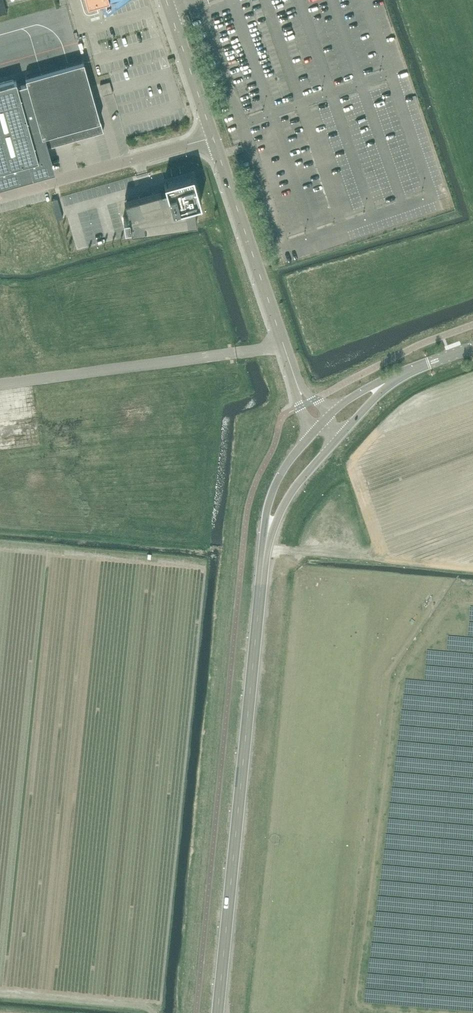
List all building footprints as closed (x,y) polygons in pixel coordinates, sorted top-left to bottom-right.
[(84,9),(84,10),(85,11),(86,12),(87,13),(88,13),(89,13),(90,13),(98,11),(98,10),(94,11),(91,0),(81,0),(84,9)] [(103,131),(84,62),(83,60),(25,76),(26,78),(41,133),(44,141),(45,148),(72,140),(72,138),(76,137),(76,139),(103,131)] [(41,133),(26,78),(16,81),(16,80),(14,81),(13,79),(0,83),(0,180),(41,168),(34,144),(44,141),(41,133)] [(131,232),(197,222),(195,210),(195,208),(195,207),(194,207),(193,205),(201,203),(193,174),(164,182),(166,190),(153,193),(154,200),(155,203),(129,211),(128,207),(126,208),(127,213),(128,212),(129,217),(123,218),(124,228),(130,227),(131,232)]
